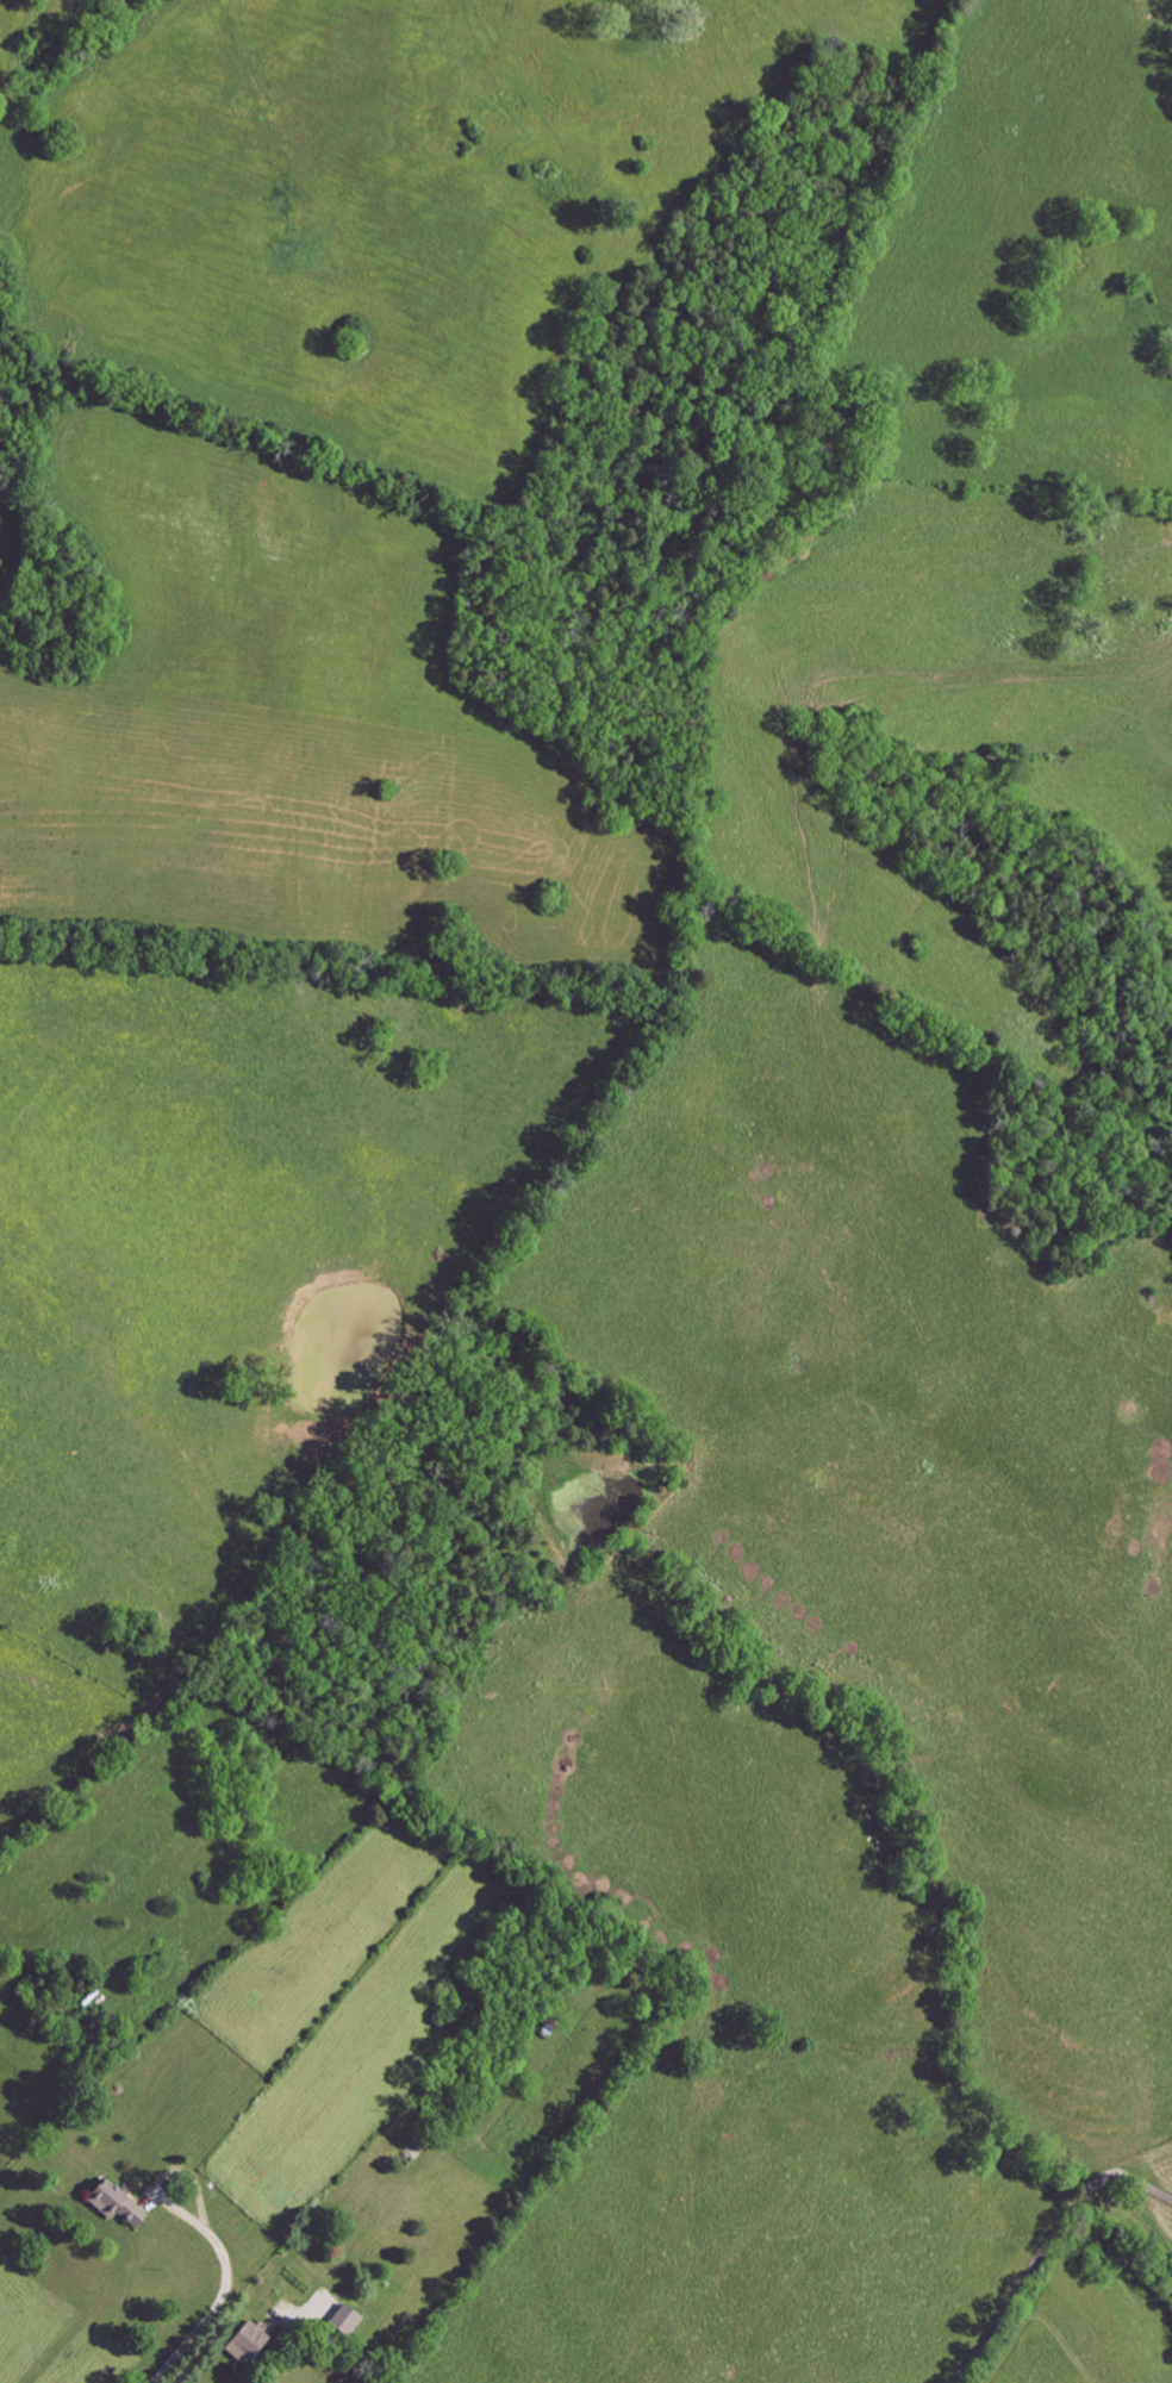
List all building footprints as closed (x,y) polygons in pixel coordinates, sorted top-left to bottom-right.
[(144,2216),(103,2179),(84,2200),(109,2222),(116,2214),(132,2229),(144,2216)] [(327,2327),(348,2340),(362,2318),(341,2305),(327,2327)] [(222,2352),(246,2367),(265,2335),(241,2321),(222,2352)]
